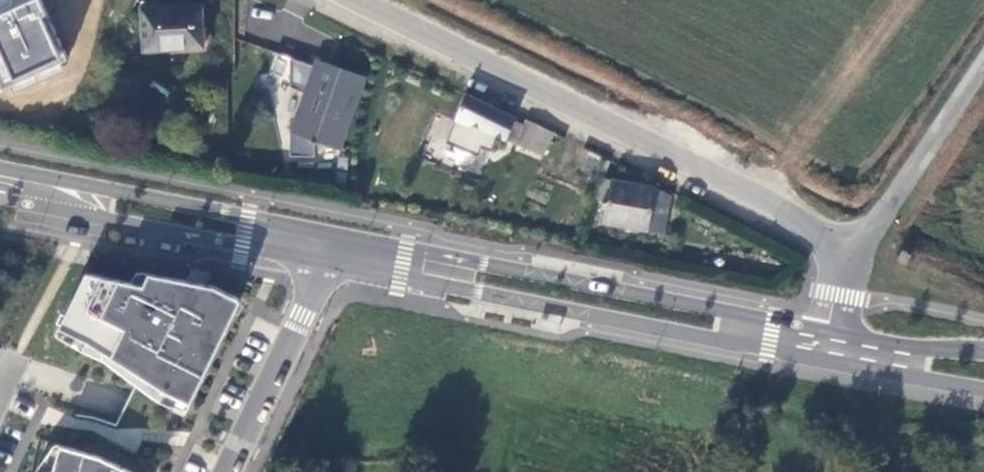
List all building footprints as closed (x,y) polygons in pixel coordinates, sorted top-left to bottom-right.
[(38,0),(0,0),(0,90),(66,62),(38,0)] [(202,6),(143,6),(146,54),(204,49),(202,6)] [(314,146),(333,145),(338,147),(361,81),(315,63),(313,69),(275,52),(289,59),(289,88),(304,93),(291,130),(289,130),(289,155),(314,155),(314,146)] [(515,118),(462,97),(428,207),(441,213),(461,146),(496,158),(504,140),(541,157),(551,135),(540,128),(527,122),(525,128),(513,122),(515,118)] [(650,189),(600,180),(587,220),(662,235),(669,198),(650,189)] [(910,254),(901,250),(896,259),(905,263),(910,254)] [(137,289),(80,277),(54,335),(104,366),(135,388),(160,404),(184,414),(238,302),(206,288),(142,276),(137,289)] [(111,471),(156,471),(160,465),(137,452),(150,425),(160,404),(135,388),(123,414),(111,438),(86,426),(71,457),(111,471)] [(51,450),(39,471),(111,471),(71,457),(51,450)]
